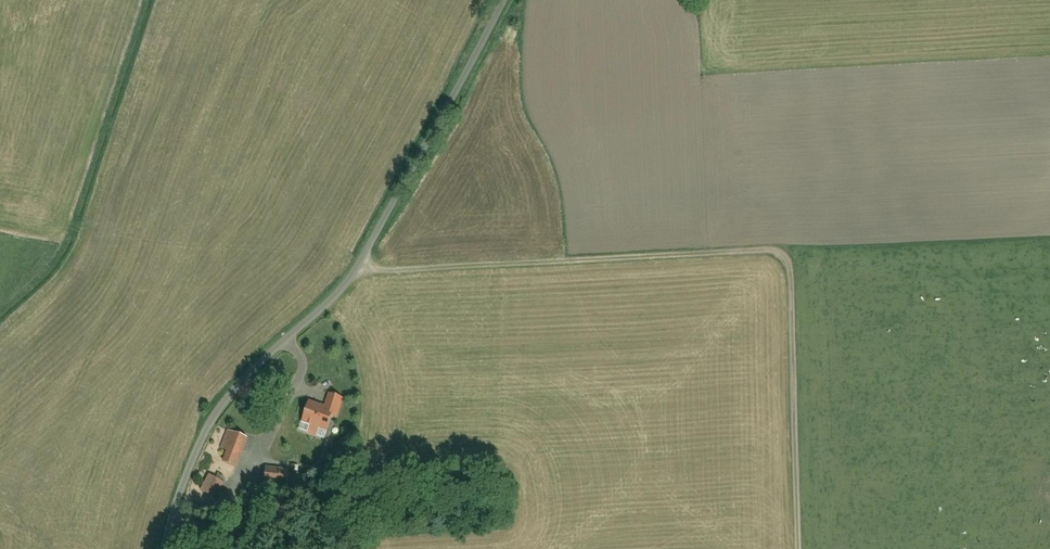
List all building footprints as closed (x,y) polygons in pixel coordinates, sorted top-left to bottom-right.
[(309,401),(300,428),(324,436),(333,409),(309,401)] [(215,464),(235,471),(248,437),(229,430),(215,464)] [(265,463),(264,482),(288,484),(290,465),(265,463)] [(203,495),(215,500),(222,482),(210,477),(203,495)]
